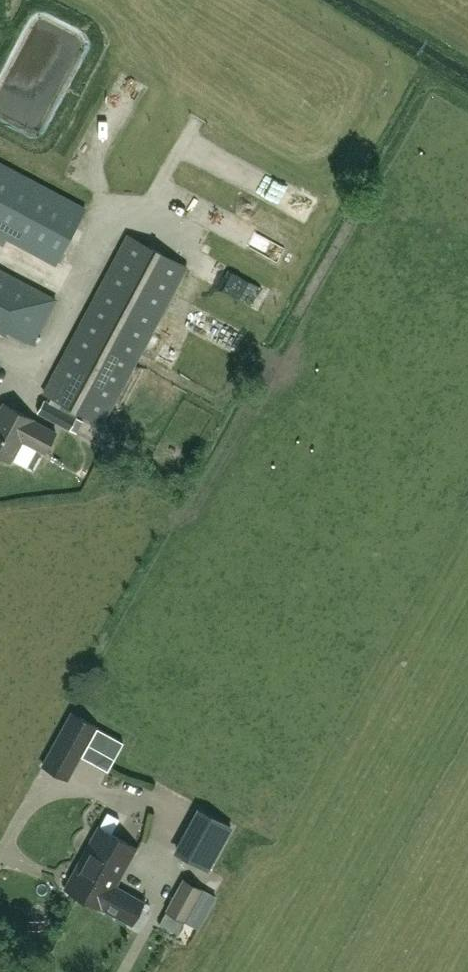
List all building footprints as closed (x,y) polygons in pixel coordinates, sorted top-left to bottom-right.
[(80,221),(87,208),(0,161),(0,235),(56,265),(80,221)] [(127,235),(44,393),(103,424),(186,266),(127,235)] [(57,299),(0,268),(0,334),(4,336),(7,332),(33,344),(57,299)] [(69,428),(76,416),(44,399),(37,411),(69,428)] [(11,461),(22,439),(45,452),(56,431),(33,419),(33,418),(3,402),(0,409),(0,455),(11,461)] [(66,778),(93,724),(68,712),(41,766),(66,778)] [(203,807),(178,852),(208,869),(233,824),(203,807)] [(137,847),(98,826),(81,857),(120,878),(137,847)] [(103,909),(103,908),(116,886),(120,878),(81,857),(64,887),(103,909)] [(184,880),(167,912),(184,921),(198,928),(215,897),(201,889),(184,880)] [(144,901),(116,886),(103,908),(132,924),(132,923),(140,928),(148,913),(146,912),(149,905),(144,902),(144,901)] [(187,970),(168,962),(163,971),(186,971),(187,970)]
